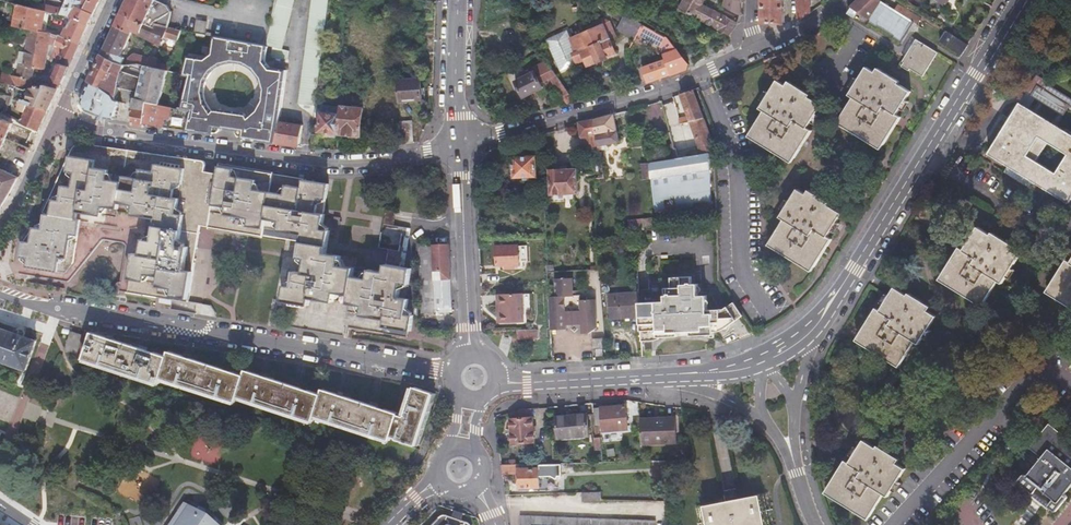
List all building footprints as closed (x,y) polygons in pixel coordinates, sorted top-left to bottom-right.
[(29,8),(43,11),(50,12),(68,16),(75,19),(88,24),(98,3),(99,0),(67,0),(64,7),(31,2),(29,8)] [(122,13),(151,27),(152,25),(166,28),(169,12),(166,3),(160,0),(128,0),(122,13)] [(294,0),(276,0),(274,6),(271,19),(270,22),(287,27),(294,0)] [(316,105),(329,0),(311,0),(298,103),(316,105)] [(600,0),(596,0),(594,5),(602,10),(606,4),(600,0)] [(678,8),(695,17),(699,11),(700,8),(699,7),(702,0),(682,0),(678,8)] [(722,6),(740,16),(742,0),(724,0),(722,6)] [(783,23),(783,0),(762,0),(762,24),(783,23)] [(811,12),(810,0),(796,0),(798,18),(800,20),(811,12)] [(882,0),(858,0),(851,7),(871,19),(882,0)] [(900,40),(905,33),(912,22),(895,10),(882,0),(871,19),(870,20),(877,25),(878,23),(894,34),(893,36),(900,40)] [(602,11),(620,21),(624,13),(606,4),(602,10),(602,11)] [(895,10),(912,22),(916,25),(920,18),(899,5),(895,10)] [(29,8),(18,6),(14,27),(29,30),(45,33),(50,12),(43,11),(29,8)] [(699,11),(695,17),(719,30),(730,35),(738,24),(708,8),(706,11),(700,8),(699,11)] [(122,13),(102,54),(120,64),(123,57),(120,55),(127,42),(132,29),(138,32),(137,34),(161,44),(163,38),(177,40),(180,30),(166,28),(152,25),(151,27),(122,13)] [(620,30),(634,38),(637,33),(642,23),(624,13),(620,21),(617,25),(620,30)] [(62,37),(78,44),(86,29),(88,24),(75,19),(74,22),(70,23),(62,37)] [(205,23),(196,21),(194,31),(203,33),(205,23)] [(265,44),(272,46),(271,56),(287,58),(289,49),(282,48),(287,27),(270,22),(265,44)] [(642,23),(637,33),(659,46),(665,36),(642,23)] [(616,53),(604,25),(580,36),(570,40),(575,52),(571,54),(576,64),(586,60),(588,65),(616,53)] [(28,87),(29,79),(33,68),(42,70),(48,54),(60,61),(62,57),(70,61),(78,44),(62,37),(58,35),(45,33),(29,30),(20,64),(17,64),(14,77),(0,73),(0,82),(20,87),(28,87)] [(962,56),(969,45),(946,30),(939,41),(962,56)] [(182,76),(186,77),(178,111),(190,113),(186,130),(212,134),(218,129),(218,128),(233,130),(233,132),(236,137),(272,142),(276,119),(283,83),(282,83),(284,70),(270,67),(264,60),(266,46),(264,45),(214,36),(211,53),(202,59),(186,57),(182,74),(182,76)] [(946,61),(924,47),(919,55),(922,57),(910,75),(918,80),(919,77),(931,85),(946,61)] [(641,68),(646,81),(686,69),(687,65),(675,48),(662,54),(663,58),(641,68)] [(102,54),(89,82),(114,94),(115,95),(116,88),(138,91),(136,96),(133,96),(131,104),(146,106),(159,108),(166,70),(155,68),(144,65),(141,77),(119,71),(122,65),(120,64),(102,54)] [(139,63),(144,65),(155,68),(157,62),(158,59),(152,57),(149,59),(134,54),(128,56),(125,64),(139,63)] [(567,104),(576,101),(553,70),(546,60),(534,67),(536,70),(528,75),(524,77),(523,78),(516,82),(515,82),(523,98),(543,87),(541,83),(549,78),(567,104)] [(155,68),(166,70),(168,71),(170,65),(157,62),(155,68)] [(46,86),(58,87),(63,76),(66,69),(57,67),(46,86)] [(875,75),(867,70),(848,101),(853,104),(841,124),(847,128),(845,130),(873,147),(875,144),(884,149),(903,119),(898,116),(911,95),(904,91),(906,88),(878,71),(875,75)] [(397,80),(398,102),(421,99),(420,79),(397,80)] [(108,119),(112,119),(118,102),(118,101),(117,100),(114,98),(115,95),(114,94),(89,82),(79,102),(85,111),(108,119)] [(343,114),(341,132),(352,133),(352,136),(363,136),(365,106),(350,105),(352,83),(345,82),(343,114)] [(785,89),(777,84),(758,114),(764,117),(751,138),(757,141),(755,144),(782,161),(784,157),(793,163),(812,133),(808,130),(821,109),(814,106),(816,103),(788,85),(785,89)] [(29,107),(48,109),(58,87),(46,86),(41,85),(40,88),(32,87),(29,107)] [(1031,115),(1035,117),(1041,107),(1056,117),(1050,126),(1055,129),(1067,110),(1070,112),(1070,103),(1043,86),(1040,92),(1036,89),(1029,100),(1037,105),(1031,115)] [(692,90),(680,94),(690,121),(703,118),(692,90)] [(131,104),(131,125),(142,127),(143,124),(146,106),(131,104)] [(19,124),(38,132),(42,122),(48,109),(29,107),(27,106),(24,114),(19,124)] [(146,106),(143,124),(186,130),(190,113),(178,111),(169,110),(159,108),(146,106)] [(1018,107),(988,156),(1067,205),(1070,199),(1070,139),(1055,129),(1050,126),(1035,117),(1031,115),(1018,107)] [(322,131),(341,132),(343,114),(324,112),(322,131)] [(614,114),(594,120),(598,143),(618,140),(614,114)] [(649,161),(651,178),(655,211),(712,202),(709,149),(711,139),(703,118),(690,121),(679,124),(680,129),(677,130),(681,147),(674,149),(676,158),(663,159),(649,161)] [(5,139),(12,124),(0,119),(0,137),(5,139)] [(303,124),(276,119),(272,142),(299,146),(303,124)] [(579,123),(579,125),(582,148),(598,146),(598,143),(594,120),(579,123)] [(400,128),(402,144),(412,143),(410,121),(400,122),(400,128)] [(391,129),(391,146),(402,144),(400,128),(391,129)] [(311,147),(317,148),(319,135),(312,134),(311,147)] [(125,145),(107,144),(82,140),(79,139),(76,140),(73,141),(72,143),(69,149),(65,158),(56,178),(39,214),(45,217),(45,220),(42,229),(34,227),(21,244),(17,274),(61,282),(67,281),(80,265),(98,243),(99,241),(101,240),(105,240),(108,241),(121,243),(122,243),(123,244),(123,247),(116,291),(174,300),(184,301),(195,235),(197,224),(204,225),(303,241),(300,256),(308,258),(306,271),(295,270),(293,285),(285,284),(282,300),(290,302),(289,305),(305,308),(306,305),(309,305),(310,297),(335,301),(336,293),(351,295),(346,328),(408,339),(419,266),(405,263),(410,228),(393,225),(396,210),(386,208),(375,266),(369,265),(367,275),(352,272),(353,264),(339,261),(340,253),(324,250),(328,226),(322,225),(324,210),(323,209),(327,180),(327,179),(303,175),(301,174),(267,169),(222,162),(221,172),(215,171),(209,170),(209,160),(206,160),(204,159),(202,159),(201,159),(186,156),(125,145)] [(674,149),(673,143),(660,146),(663,159),(676,158),(674,149)] [(536,159),(512,159),(513,178),(537,177),(536,159)] [(641,163),(643,180),(651,178),(649,161),(641,163)] [(563,168),(551,169),(551,191),(577,191),(577,170),(563,170),(563,168)] [(16,178),(0,170),(0,203),(16,178)] [(838,211),(810,193),(807,197),(800,193),(781,223),(786,225),(773,246),(778,250),(777,252),(804,269),(806,266),(815,271),(834,241),(830,238),(842,218),(836,214),(838,211)] [(983,235),(978,231),(965,251),(961,249),(942,278),(951,284),(948,288),(977,306),(979,302),(984,306),(998,285),(1002,287),(1021,258),(1011,252),(1013,248),(986,231),(983,235)] [(518,245),(496,246),(497,264),(504,264),(504,268),(513,268),(513,263),(518,263),(518,245)] [(420,247),(423,312),(437,311),(437,306),(441,306),(441,311),(451,310),(449,246),(433,246),(420,247)] [(1067,261),(1049,291),(1058,296),(1056,299),(1070,309),(1070,260),(1068,259),(1067,261)] [(691,285),(691,277),(670,278),(670,288),(664,289),(664,302),(639,303),(640,315),(642,342),(652,342),(666,337),(678,337),(678,333),(697,332),(697,336),(701,336),(706,338),(714,339),(714,333),(718,333),(725,329),(734,323),(744,316),(734,302),(724,309),(722,310),(707,310),(707,297),(698,296),(697,285),(691,285)] [(555,296),(550,296),(551,327),(552,329),(561,328),(566,321),(580,321),(580,325),(587,333),(597,326),(596,299),(580,299),(580,295),(574,295),(573,278),(554,279),(555,296)] [(639,303),(638,291),(608,293),(609,317),(640,315),(639,303)] [(901,298),(894,294),(882,315),(877,312),(859,341),(869,347),(866,351),(893,368),(895,364),(902,368),(914,349),(919,352),(938,322),(928,316),(931,312),(903,294),(901,298)] [(522,295),(501,296),(502,323),(524,321),(522,295)] [(3,324),(0,323),(0,361),(33,370),(43,338),(25,332),(27,327),(19,324),(17,329),(3,324)] [(547,327),(516,329),(517,339),(547,337),(547,327)] [(77,355),(82,337),(71,333),(65,352),(77,355)] [(416,446),(433,395),(414,388),(405,416),(398,414),(398,412),(322,387),(320,393),(246,369),(244,375),(170,351),(168,357),(90,333),(82,359),(161,384),(162,379),(235,402),(237,397),(311,420),(313,414),(390,440),(391,436),(399,439),(399,440),(416,446)] [(602,337),(591,337),(591,346),(602,345),(602,337)] [(1025,396),(1019,403),(1024,408),(1031,401),(1025,396)] [(625,407),(591,408),(592,440),(593,440),(596,440),(596,426),(600,426),(600,431),(625,430),(625,407)] [(520,410),(511,413),(512,425),(510,425),(511,445),(535,444),(534,424),(532,424),(531,409),(520,410)] [(587,437),(585,416),(554,418),(556,439),(587,437)] [(674,420),(640,420),(640,444),(675,444),(674,420)] [(1041,455),(1026,474),(1022,472),(1016,479),(1032,492),(1035,488),(1049,500),(1047,503),(1055,510),(1067,496),(1064,492),(1070,483),(1070,440),(1049,422),(1030,445),(1041,455)] [(871,441),(865,438),(852,458),(847,455),(828,483),(838,489),(834,494),(862,511),(864,509),(871,513),(884,493),(888,495),(906,465),(899,460),(902,454),(873,437),(871,441)] [(666,481),(665,462),(653,462),(655,482),(666,481)] [(558,464),(502,466),(503,476),(514,476),(517,474),(518,489),(538,489),(538,476),(558,475),(558,464)] [(725,502),(740,499),(738,488),(723,491),(725,502)] [(1035,488),(1032,492),(1030,494),(1045,506),(1047,503),(1049,500),(1035,488)] [(702,507),(706,524),(774,524),(767,493),(740,499),(725,502),(702,507)] [(222,522),(224,518),(214,508),(203,503),(201,507),(193,503),(190,507),(186,505),(172,524),(225,524),(222,522)] [(702,507),(696,508),(700,524),(706,524),(702,507)] [(473,523),(444,514),(433,524),(473,524),(473,523)] [(655,522),(520,516),(519,524),(655,524),(655,522)]
